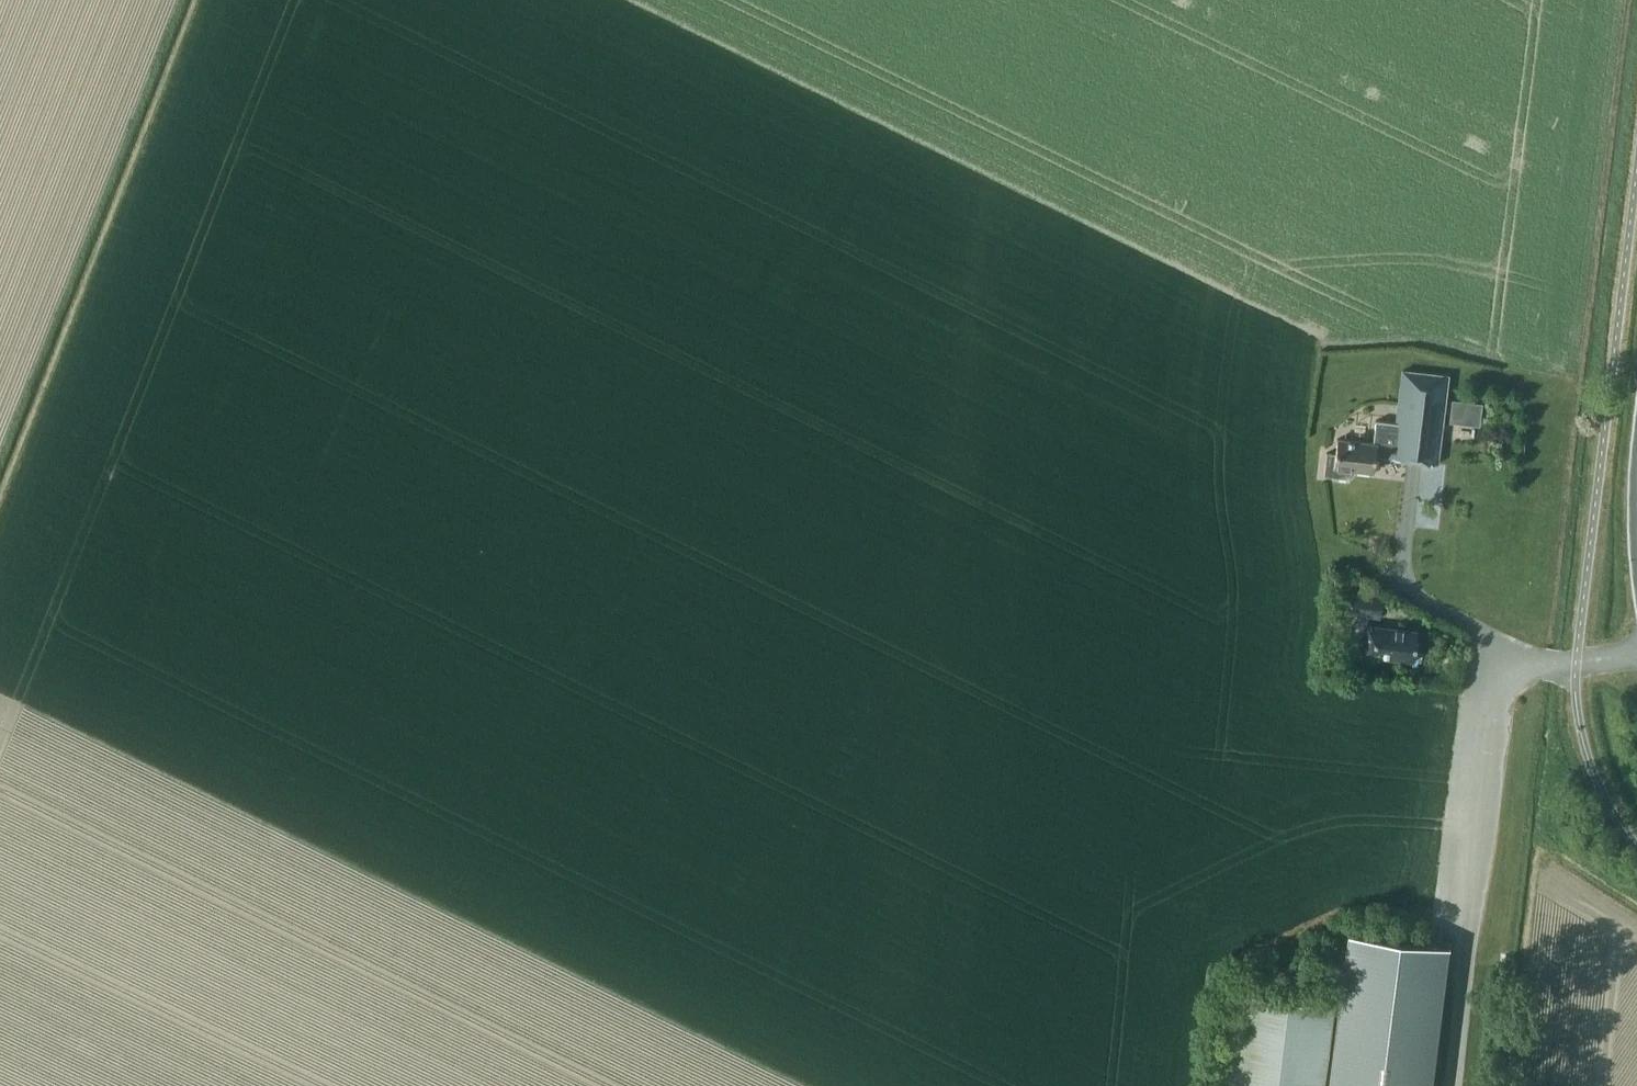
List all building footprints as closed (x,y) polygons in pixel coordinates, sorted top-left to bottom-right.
[(1337,439),(1335,455),(1326,454),(1324,475),(1351,479),(1352,470),(1372,472),(1375,455),(1437,463),(1447,376),(1401,371),(1395,423),(1376,421),(1373,444),(1337,439)] [(1462,401),(1459,423),(1479,426),(1482,403),(1462,401)] [(1362,655),(1411,662),(1415,633),(1365,626),(1366,617),(1379,618),(1382,597),(1348,592),(1345,613),(1357,615),(1354,636),(1364,638),(1362,655)] [(1344,664),(1346,644),(1336,643),(1334,663),(1344,664)] [(1449,945),(1348,933),(1328,1085),(1431,1085),(1449,945)] [(1333,1005),(1240,994),(1228,1085),(1322,1085),(1333,1005)]
